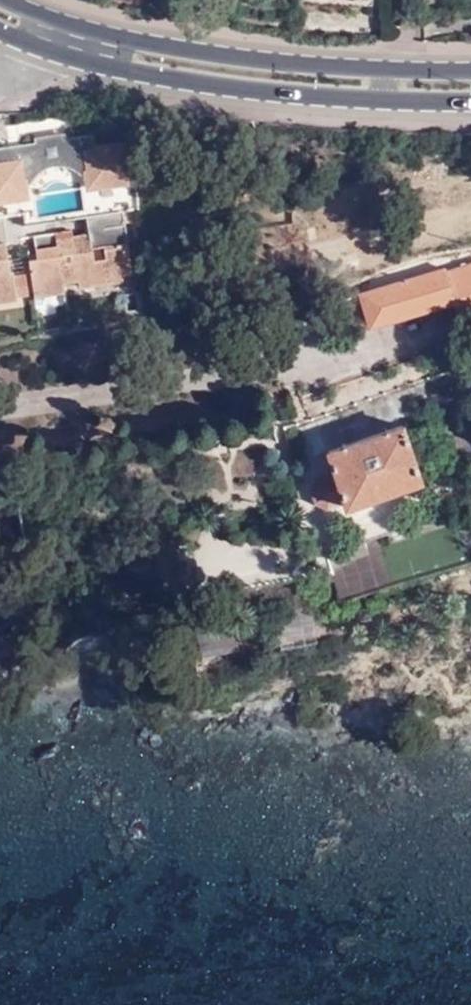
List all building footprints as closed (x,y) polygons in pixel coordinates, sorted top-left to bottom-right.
[(24,214),(21,198),(25,197),(27,188),(32,178),(41,171),(53,166),(63,166),(71,168),(81,174),(87,180),(90,187),(126,182),(120,143),(94,147),(92,135),(0,148),(0,217),(24,214)] [(123,210),(104,213),(105,226),(88,228),(89,235),(74,237),(75,244),(57,247),(56,239),(55,235),(34,238),(37,261),(28,262),(34,295),(64,290),(63,282),(76,280),(78,286),(123,279),(122,273),(132,271),(123,210)] [(105,226),(104,213),(87,215),(88,228),(105,226)] [(74,237),(56,239),(57,247),(75,244),(74,237)] [(16,299),(13,274),(10,274),(5,244),(0,245),(0,301),(16,299)] [(360,294),(369,327),(452,304),(459,325),(470,321),(470,262),(360,294)] [(452,468),(470,461),(470,409),(448,417),(447,412),(435,415),(425,384),(294,429),(303,458),(328,451),(333,472),(318,477),(311,490),(315,503),(328,507),(345,502),(347,505),(418,480),(408,449),(442,437),(452,468)] [(314,634),(310,612),(276,617),(279,639),(314,634)] [(233,623),(200,628),(203,650),(237,645),(233,623)]
